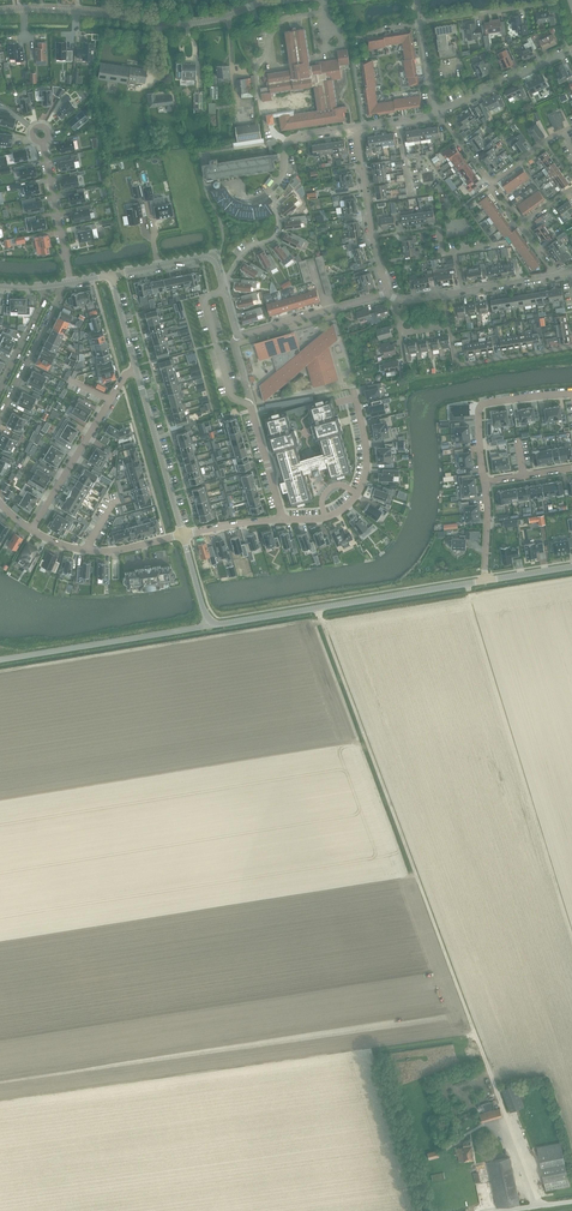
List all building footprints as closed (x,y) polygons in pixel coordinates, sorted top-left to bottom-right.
[(536,14),(537,23),(550,21),(550,26),(555,25),(554,16),(549,17),(549,12),(536,14)] [(519,29),(520,34),(523,34),(527,33),(526,25),(522,26),(520,16),(510,18),(512,30),(519,29)] [(492,22),(484,23),(486,33),(501,31),(502,35),(506,35),(504,21),(500,22),(500,19),(499,19),(492,20),(492,22)] [(477,38),(477,36),(481,36),(480,28),(476,28),(475,23),(466,24),(468,40),(477,38)] [(438,39),(437,39),(440,58),(456,55),(454,44),(448,45),(446,34),(457,32),(456,24),(435,27),(436,33),(437,33),(438,39)] [(314,86),(318,110),(336,108),(332,80),(342,78),(340,65),(349,64),(347,49),(337,51),(338,59),(315,63),(316,65),(310,66),(304,29),(296,30),(296,28),(292,28),(293,30),(285,31),(291,70),(266,74),(265,70),(262,70),(264,82),(266,82),(267,87),(260,88),(262,101),(272,100),(271,92),(303,87),(314,86)] [(401,34),(402,43),(413,41),(411,30),(407,31),(407,33),(401,34)] [(394,44),(402,43),(401,34),(401,32),(392,33),(394,44)] [(385,45),(394,44),(392,33),(383,35),(384,36),(385,45)] [(539,40),(543,50),(551,46),(557,43),(552,34),(539,40)] [(386,47),(385,45),(384,36),(375,38),(377,48),(386,47)] [(526,49),(520,52),(523,59),(535,54),(533,50),(536,48),(532,41),(531,37),(527,39),(529,42),(524,45),(526,49)] [(368,50),(377,48),(375,38),(366,39),(368,50)] [(413,41),(402,43),(403,51),(414,49),(413,41)] [(38,48),(36,48),(36,50),(36,60),(36,64),(46,63),(46,60),(46,42),(38,43),(38,48)] [(65,61),(72,61),(72,51),(66,51),(66,42),(56,42),(56,59),(65,59),(65,61)] [(16,61),(24,61),(23,48),(19,48),(18,43),(8,44),(9,59),(16,58),(16,61)] [(83,57),(83,59),(93,59),(93,43),(83,43),(83,49),(77,48),(77,57),(83,57)] [(403,51),(405,60),(414,58),(415,58),(414,49),(403,51)] [(498,60),(502,69),(509,66),(508,64),(512,63),(511,61),(514,60),(512,55),(509,50),(507,51),(506,50),(498,54),(500,59),(498,60)] [(484,64),(488,62),(484,53),(479,56),(481,61),(474,65),(480,77),(488,73),(484,64)] [(403,60),(405,68),(415,67),(414,58),(405,60),(403,60)] [(361,62),(363,71),(373,69),(372,60),(361,62)] [(126,66),(100,62),(97,79),(128,83),(128,80),(145,83),(147,69),(126,66)] [(182,63),(177,63),(177,79),(180,79),(181,79),(195,80),(196,64),(182,63)] [(554,67),(559,78),(557,79),(559,83),(567,79),(567,78),(571,75),(569,69),(566,70),(563,63),(554,67)] [(406,77),(407,77),(417,75),(415,67),(405,68),(406,77)] [(363,71),(364,79),(375,77),(373,69),(363,71)] [(530,88),(532,93),(547,86),(541,73),(535,76),(537,79),(534,80),(533,79),(527,82),(530,88)] [(417,75),(407,77),(409,86),(419,84),(418,75),(417,75)] [(364,79),(365,88),(375,87),(376,86),(375,77),(364,79)] [(238,93),(241,93),(241,98),(253,97),(253,92),(248,92),(246,78),(237,79),(238,93)] [(504,91),(508,99),(521,93),(523,98),(527,96),(523,88),(520,90),(517,85),(504,91)] [(364,88),(365,97),(376,95),(375,87),(365,88),(364,88)] [(42,96),(42,105),(44,105),(44,106),(50,106),(49,105),(51,105),(51,90),(42,90),(42,91),(39,91),(39,96),(42,96)] [(29,97),(20,99),(22,112),(32,110),(30,101),(34,100),(32,91),(28,92),(29,97)] [(154,92),(147,93),(149,107),(156,106),(173,104),(172,96),(155,98),(154,92)] [(495,95),(483,101),(488,111),(493,109),(495,112),(501,109),(500,107),(505,105),(499,94),(495,96),(495,95)] [(60,110),(56,113),(61,119),(75,107),(69,100),(71,99),(68,95),(61,100),(64,103),(58,108),(60,110)] [(365,97),(366,105),(377,103),(376,95),(365,97)] [(420,96),(411,97),(413,107),(421,106),(420,96)] [(411,97),(403,98),(404,109),(413,107),(411,97)] [(394,99),(394,101),(395,110),(404,109),(403,98),(394,99)] [(394,101),(386,102),(387,113),(396,111),(395,110),(394,101)] [(386,102),(377,103),(378,112),(378,114),(387,113),(386,102)] [(377,103),(366,105),(368,116),(372,115),(372,113),(378,112),(377,103)] [(268,124),(275,123),(274,116),(280,116),(281,126),(280,128),(282,129),(283,129),(284,131),(285,129),(296,128),(300,128),(300,127),(309,126),(316,125),(340,121),(341,122),(343,120),(344,120),(345,118),(344,117),(343,112),(347,112),(346,106),(336,108),(318,110),(294,114),(293,111),(267,115),(268,124)] [(469,108),(463,112),(469,120),(472,123),(475,121),(475,120),(480,116),(479,114),(482,112),(477,106),(474,108),(476,110),(473,112),(469,108)] [(12,127),(15,118),(8,117),(10,113),(2,111),(0,118),(1,118),(0,123),(0,124),(12,127)] [(74,129),(87,118),(82,112),(77,115),(69,122),(74,129)] [(469,120),(463,112),(457,116),(461,121),(458,123),(462,129),(468,125),(466,123),(469,120)] [(549,117),(554,128),(563,124),(562,122),(565,120),(562,112),(558,114),(557,113),(549,117)] [(235,127),(237,141),(261,138),(259,123),(257,124),(235,127)] [(528,130),(536,140),(544,135),(536,124),(528,130)] [(434,142),(433,138),(432,127),(425,128),(427,139),(430,138),(431,142),(434,142)] [(432,127),(433,138),(440,137),(440,141),(441,141),(441,142),(443,142),(443,141),(444,141),(442,132),(439,132),(438,127),(432,127)] [(469,141),(473,146),(483,139),(479,133),(482,131),(480,128),(474,133),(476,135),(469,141)] [(407,139),(405,139),(405,142),(407,142),(414,141),(412,130),(406,131),(407,139)] [(11,145),(11,142),(12,142),(13,137),(12,137),(12,134),(0,133),(0,144),(11,145)] [(394,133),(387,134),(389,145),(395,144),(396,148),(399,147),(398,138),(395,139),(394,133)] [(514,137),(507,141),(511,146),(511,147),(510,148),(512,151),(513,150),(514,151),(516,150),(519,153),(525,148),(521,143),(525,140),(520,134),(515,138),(514,137)] [(59,143),(61,153),(75,150),(73,140),(78,139),(77,135),(67,137),(68,141),(59,143)] [(381,135),(374,136),(377,153),(377,151),(379,150),(378,146),(382,145),(381,135)] [(377,153),(374,136),(368,137),(368,143),(365,143),(366,152),(371,151),(372,151),(372,152),(373,153),(377,153)] [(264,138),(233,143),(234,146),(264,142),(264,138)] [(483,139),(473,146),(477,151),(484,146),(486,149),(494,144),(491,141),(487,144),(483,139)] [(344,141),(338,142),(339,152),(343,151),(343,154),(348,153),(347,147),(345,148),(344,141)] [(325,143),(327,154),(330,153),(331,156),(333,156),(333,153),(331,142),(325,143)] [(338,142),(331,142),(333,153),(333,156),(336,156),(336,152),(339,152),(338,142)] [(200,148),(201,152),(234,147),(234,146),(233,143),(200,148)] [(320,155),(327,154),(325,143),(318,144),(320,155)] [(314,156),(320,155),(318,144),(312,145),(312,147),(308,147),(309,156),(313,155),(314,156)] [(482,159),(486,165),(496,157),(493,152),(496,150),(493,147),(487,151),(490,154),(482,159)] [(448,156),(451,160),(460,153),(457,149),(456,148),(450,152),(448,149),(442,153),(445,158),(448,156)] [(26,150),(12,152),(14,162),(28,159),(26,150)] [(536,162),(538,165),(541,163),(550,157),(546,151),(537,157),(539,160),(536,162)] [(451,160),(454,165),(463,159),(462,156),(461,156),(459,154),(460,154),(460,153),(451,160)] [(61,168),(61,171),(75,168),(74,162),(79,161),(78,154),(71,156),(72,159),(59,162),(60,164),(58,164),(59,169),(61,168)] [(278,154),(273,155),(269,155),(218,163),(217,159),(212,160),(210,160),(211,164),(203,165),(204,171),(205,175),(204,175),(205,180),(215,178),(216,182),(215,182),(215,183),(215,184),(215,185),(215,186),(216,186),(217,190),(211,191),(219,204),(228,212),(240,217),(252,219),(263,217),(274,212),(272,209),(271,209),(268,204),(272,200),(270,197),(266,200),(259,203),(252,204),(244,203),(236,200),(230,195),(226,188),(220,189),(219,186),(219,185),(220,185),(220,184),(220,183),(219,182),(218,181),(218,178),(275,169),(274,165),(273,159),(278,158),(278,154)] [(496,157),(486,165),(490,170),(494,167),(496,170),(506,163),(501,158),(500,155),(496,157)] [(543,166),(545,168),(553,162),(550,157),(541,163),(538,165),(540,168),(543,166)] [(456,172),(467,164),(465,162),(466,161),(463,159),(454,165),(452,167),(456,172)] [(371,163),(372,169),(386,167),(386,164),(382,165),(382,161),(371,163)] [(542,170),(546,175),(549,173),(557,167),(553,162),(545,168),(542,170)] [(467,164),(456,172),(458,175),(460,177),(471,169),(469,166),(469,167),(467,164)] [(22,179),(36,176),(34,166),(24,168),(24,165),(14,167),(16,175),(21,174),(22,179)] [(372,169),(373,176),(386,174),(385,170),(387,170),(386,167),(372,169)] [(546,175),(549,181),(552,179),(561,172),(557,167),(549,173),(546,175)] [(346,168),(334,170),(334,174),(339,174),(340,181),(352,179),(351,172),(347,172),(346,168)] [(462,183),(462,184),(475,174),(474,175),(473,172),(471,169),(460,177),(464,182),(462,183)] [(523,169),(516,174),(522,183),(529,178),(523,169)] [(70,176),(63,178),(65,188),(79,185),(77,176),(79,175),(83,174),(84,174),(84,171),(79,172),(78,171),(70,173),(70,176)] [(549,181),(553,186),(556,184),(565,178),(561,172),(552,179),(549,181)] [(386,174),(373,176),(374,182),(387,181),(386,174)] [(475,174),(462,184),(462,185),(463,187),(465,187),(466,187),(469,191),(475,187),(473,184),(479,180),(475,174)] [(516,174),(509,179),(515,188),(522,183),(516,174)] [(291,184),(294,187),(301,182),(296,176),(293,179),(294,181),(291,184)] [(556,184),(553,186),(557,190),(558,191),(560,189),(565,186),(568,184),(569,183),(565,178),(556,184)] [(337,188),(335,188),(336,193),(348,191),(348,187),(353,186),(352,179),(340,181),(336,181),(337,188)] [(515,188),(509,179),(501,184),(508,193),(515,188)] [(25,196),(40,193),(38,183),(23,186),(25,196)] [(375,186),(376,192),(386,191),(386,187),(389,186),(389,183),(384,184),(375,186)] [(139,185),(132,186),(134,198),(141,196),(139,185)] [(143,188),(145,201),(153,199),(151,186),(143,188)] [(71,203),(72,204),(85,201),(83,192),(84,192),(84,188),(77,189),(77,193),(70,195),(71,199),(69,199),(70,203),(71,203)] [(538,190),(532,195),(538,204),(545,199),(538,190)] [(386,191),(376,192),(377,199),(391,197),(390,194),(387,195),(386,191)] [(294,203),(299,200),(293,193),(281,203),(285,207),(281,211),(282,212),(281,212),(283,216),(284,215),(285,216),(290,213),(290,214),(294,211),(293,210),(297,206),(294,203)] [(341,201),(340,202),(341,207),(356,205),(355,198),(351,199),(350,195),(341,196),(342,201),(341,201)] [(532,195),(524,200),(531,209),(538,204),(532,195)] [(479,202),(484,209),(493,203),(488,196),(481,201),(479,202)] [(28,213),(43,210),(41,201),(33,202),(32,198),(22,200),(23,205),(27,204),(28,213)] [(531,209),(524,200),(517,206),(521,212),(523,215),(531,209)] [(563,204),(570,214),(571,212),(571,205),(569,200),(563,204)] [(140,223),(139,217),(143,217),(140,203),(132,204),(133,208),(126,209),(130,225),(140,223)] [(156,217),(156,218),(157,218),(162,217),(166,216),(172,215),(173,215),(173,214),(172,214),(170,204),(171,204),(170,203),(169,203),(170,203),(165,204),(159,205),(155,206),(154,206),(154,207),(156,217)] [(484,209),(489,217),(499,211),(493,203),(484,209)] [(570,214),(563,204),(557,208),(561,214),(558,216),(563,223),(568,219),(566,216),(570,214)] [(83,210),(73,212),(74,217),(73,217),(74,221),(75,221),(75,222),(90,219),(89,209),(91,209),(91,205),(82,206),(83,210)] [(341,207),(340,207),(341,218),(353,216),(353,212),(357,211),(356,205),(341,207)] [(422,209),(420,210),(422,223),(428,222),(427,211),(423,212),(422,209)] [(433,210),(427,211),(428,222),(435,221),(433,210)] [(400,211),(396,212),(398,220),(401,220),(402,226),(409,225),(407,214),(407,211),(400,212),(400,211)] [(410,211),(407,211),(407,214),(409,225),(415,223),(414,213),(411,214),(410,211)] [(489,217),(494,223),(504,218),(499,211),(489,217)] [(391,217),(387,217),(389,228),(395,227),(394,221),(398,220),(396,212),(395,212),(390,213),(391,217)] [(389,228),(387,217),(383,218),(383,214),(376,215),(377,223),(381,223),(382,229),(389,228)] [(291,221),(286,222),(286,229),(292,228),(292,229),(296,229),(296,228),(301,227),(301,223),(306,223),(305,215),(290,217),(291,221)] [(32,231),(47,228),(45,218),(36,220),(35,216),(25,218),(26,225),(31,224),(32,231)] [(494,223),(499,230),(509,225),(504,218),(494,223)] [(347,223),(348,230),(360,229),(358,222),(353,222),(352,219),(345,220),(345,224),(347,223)] [(534,230),(538,236),(547,229),(544,224),(545,222),(543,219),(537,223),(539,226),(534,230)] [(86,230),(77,232),(78,235),(76,235),(77,239),(78,239),(79,242),(94,239),(92,229),(95,228),(94,224),(85,226),(86,230)] [(507,235),(513,231),(509,225),(499,230),(504,237),(507,236),(507,235)] [(360,229),(348,230),(349,237),(345,238),(346,241),(355,240),(355,237),(360,236),(360,229)] [(507,235),(512,242),(521,236),(516,229),(513,231),(507,235)] [(547,229),(538,236),(542,241),(547,237),(549,240),(555,236),(553,233),(551,234),(547,229)] [(287,244),(290,246),(291,245),(296,247),(298,244),(302,246),(306,239),(292,233),(290,236),(286,234),(285,235),(284,235),(282,239),(283,239),(282,241),(287,243),(287,244)] [(50,245),(48,235),(34,238),(36,248),(40,248),(42,255),(42,254),(42,256),(46,255),(46,254),(49,253),(48,246),(50,245)] [(402,241),(404,248),(414,247),(414,242),(417,242),(416,235),(409,236),(409,240),(402,241)] [(512,242),(517,250),(526,243),(521,236),(512,242)] [(548,250),(552,256),(565,246),(563,244),(562,244),(561,244),(557,239),(551,243),(554,246),(548,250)] [(352,250),(354,257),(365,254),(363,247),(358,248),(358,247),(356,247),(356,245),(355,243),(347,244),(348,248),(348,251),(352,250)] [(517,250),(522,256),(531,250),(526,243),(517,250)] [(273,247),(274,248),(273,248),(276,253),(275,254),(278,257),(279,256),(282,260),(281,261),(284,265),(294,258),(294,257),(285,246),(282,248),(278,244),(277,245),(276,244),(273,247)] [(565,246),(552,256),(556,261),(560,258),(563,263),(570,257),(565,250),(566,250),(567,249),(565,246)] [(414,247),(404,248),(405,256),(412,255),(413,259),(419,257),(418,250),(415,251),(414,247)] [(522,256),(527,263),(536,257),(531,250),(522,256)] [(260,259),(259,260),(261,263),(262,263),(265,268),(268,266),(271,270),(277,267),(270,254),(267,256),(264,251),(263,252),(262,251),(259,253),(259,254),(258,254),(260,259)] [(365,254),(354,257),(355,262),(351,264),(351,265),(350,266),(351,268),(352,269),(352,270),(360,268),(364,267),(363,262),(366,261),(365,254)] [(536,257),(527,263),(532,270),(541,264),(536,257)] [(511,263),(507,264),(509,275),(511,275),(512,274),(511,274),(515,273),(514,268),(518,267),(517,259),(511,260),(511,263)] [(496,277),(494,266),(489,266),(489,262),(485,263),(486,267),(487,267),(489,277),(492,277),(493,278),(496,277)] [(498,265),(494,266),(496,277),(498,277),(499,276),(502,275),(500,265),(500,262),(498,262),(498,263),(498,265)] [(245,273),(249,275),(249,274),(254,277),(256,274),(261,277),(263,274),(264,271),(253,263),(251,267),(245,263),(244,264),(243,264),(241,267),(242,268),(241,269),(246,272),(245,273)] [(480,267),(473,268),(475,279),(479,278),(480,279),(486,278),(484,264),(480,265),(480,267)] [(507,264),(500,265),(502,275),(505,275),(506,276),(509,275),(507,264)] [(448,268),(444,268),(446,284),(454,283),(452,277),(456,276),(455,269),(454,265),(449,266),(448,268)] [(475,279),(473,268),(466,269),(466,267),(462,268),(464,281),(471,280),(471,279),(475,279)] [(446,284),(444,268),(439,269),(438,268),(432,269),(434,280),(437,279),(439,286),(446,284)] [(425,277),(421,278),(423,288),(430,287),(429,280),(433,280),(432,273),(431,270),(427,271),(428,273),(425,274),(425,277)] [(361,279),(362,282),(372,279),(370,273),(362,275),(361,271),(353,274),(354,277),(358,276),(359,279),(361,279)] [(188,274),(190,285),(197,284),(197,281),(199,280),(198,275),(196,276),(195,272),(188,273),(188,274)] [(182,275),(184,286),(190,285),(188,274),(182,275)] [(176,277),(178,287),(184,286),(182,275),(176,277)] [(423,288),(421,278),(417,278),(416,275),(409,276),(410,283),(414,283),(415,289),(423,288)] [(169,278),(171,288),(178,287),(176,277),(169,278)] [(163,279),(165,290),(171,288),(169,278),(163,279)] [(157,281),(159,291),(165,290),(163,279),(157,281)] [(241,291),(245,292),(245,290),(251,291),(251,287),(256,288),(257,280),(244,279),(243,283),(236,282),(236,284),(235,284),(235,288),(236,288),(236,289),(241,290),(241,291)] [(372,279),(362,282),(363,286),(361,287),(362,290),(358,291),(359,294),(367,292),(366,289),(374,286),(372,279)] [(150,282),(152,292),(159,291),(157,281),(150,282)] [(139,292),(140,299),(147,297),(146,294),(144,283),(144,282),(137,284),(138,287),(136,288),(137,293),(139,292)] [(144,283),(146,294),(152,292),(150,282),(144,283)] [(539,292),(535,292),(537,304),(544,303),(541,288),(539,288),(539,292)] [(544,288),(541,288),(544,303),(550,302),(548,290),(544,291),(544,288)] [(561,288),(555,289),(557,300),(563,299),(561,288)] [(316,289),(308,292),(311,304),(315,303),(314,303),(320,301),(316,289)] [(555,289),(548,290),(550,302),(557,300),(555,289)] [(84,292),(86,303),(86,306),(93,305),(93,302),(91,290),(84,291),(84,292)] [(527,294),(523,295),(525,306),(531,305),(528,290),(526,291),(527,294)] [(531,290),(528,290),(531,305),(537,304),(535,292),(531,293),(531,290)] [(238,301),(238,302),(237,302),(238,306),(239,306),(239,307),(245,306),(245,307),(249,307),(249,305),(254,304),(253,300),(258,299),(257,292),(255,292),(243,295),(244,299),(238,301)] [(308,292),(300,294),(303,306),(308,304),(308,305),(311,304),(308,292)] [(514,296),(510,297),(512,308),(518,307),(516,292),(513,293),(514,296)] [(518,292),(516,292),(518,307),(524,306),(525,306),(523,295),(519,295),(518,292)] [(72,297),(69,298),(70,304),(73,304),(74,309),(81,307),(80,306),(80,304),(78,293),(72,294),(71,294),(72,297)] [(300,294),(291,297),(295,309),(298,308),(298,307),(303,306),(300,294)] [(505,294),(503,295),(505,309),(512,308),(510,297),(506,298),(505,294)] [(501,298),(497,299),(499,310),(505,309),(503,295),(501,295),(501,298)] [(499,310),(497,299),(493,300),(493,296),(490,297),(492,311),(499,310)] [(10,314),(10,311),(18,311),(18,298),(17,298),(17,297),(13,297),(13,298),(10,298),(10,306),(7,306),(7,314),(10,314)] [(18,298),(18,311),(18,314),(29,314),(30,307),(26,307),(26,299),(24,299),(24,297),(20,297),(20,299),(18,298)] [(291,297),(283,299),(286,311),(292,309),(292,310),(295,309),(291,297)] [(283,299),(275,302),(278,314),(282,313),(281,313),(281,312),(286,311),(283,299)] [(478,303),(475,304),(477,314),(476,314),(478,321),(482,320),(481,313),(488,312),(486,301),(480,302),(478,302),(478,303)] [(278,314),(275,302),(266,304),(266,305),(270,316),(275,314),(275,315),(278,314)] [(467,305),(464,305),(465,316),(466,323),(471,322),(470,315),(476,314),(477,314),(475,304),(475,303),(467,304),(467,305)] [(376,313),(373,314),(376,322),(380,321),(379,318),(381,318),(380,316),(389,313),(386,304),(375,308),(376,313)] [(464,305),(456,306),(456,307),(452,307),(455,325),(460,324),(458,317),(465,316),(464,305)] [(257,316),(262,314),(260,307),(247,311),(248,315),(242,316),(244,323),(249,322),(249,323),(253,322),(253,321),(258,319),(257,316)] [(376,322),(373,314),(370,315),(368,309),(364,311),(357,313),(359,322),(368,319),(369,322),(370,321),(371,324),(376,322)] [(70,322),(73,316),(69,314),(62,311),(61,310),(58,317),(70,322)] [(158,317),(156,310),(144,313),(146,320),(147,320),(158,317)] [(554,317),(555,324),(567,322),(566,315),(556,317),(554,317)] [(102,328),(101,328),(99,323),(100,323),(99,319),(98,319),(97,316),(91,318),(94,330),(87,332),(102,328)] [(67,328),(70,322),(58,317),(55,323),(67,328)] [(147,320),(149,326),(159,323),(158,317),(147,320)] [(531,330),(533,345),(540,344),(538,335),(542,334),(542,333),(542,331),(541,327),(540,321),(540,320),(536,320),(537,328),(534,328),(535,332),(531,333),(531,330)] [(555,324),(556,330),(568,328),(567,322),(555,324)] [(64,334),(67,328),(55,323),(53,328),(64,334)] [(149,326),(150,332),(161,329),(159,323),(149,326)] [(254,344),(255,345),(256,344),(260,360),(272,356),(277,371),(260,386),(260,385),(259,385),(264,401),(307,364),(314,387),(338,380),(328,347),(337,335),(337,336),(334,323),(333,323),(333,324),(300,352),(299,350),(299,348),(298,346),(298,344),(298,346),(294,348),(292,341),(291,340),(291,339),(290,338),(289,337),(288,336),(287,336),(285,336),(284,336),(283,336),(254,344)] [(22,340),(25,327),(17,325),(14,338),(22,340)] [(376,330),(379,340),(392,336),(390,330),(393,329),(392,325),(376,330)] [(64,334),(53,328),(50,334),(61,340),(64,334)] [(104,334),(102,328),(87,332),(89,338),(104,334)] [(161,329),(150,332),(152,338),(163,335),(168,334),(166,328),(161,329)] [(553,336),(553,337),(569,335),(568,328),(556,330),(557,336),(553,336)] [(528,331),(524,331),(525,334),(527,346),(533,345),(531,330),(530,330),(528,330),(528,331)] [(12,347),(15,341),(11,339),(12,336),(11,336),(5,332),(3,331),(0,337),(0,342),(12,347)] [(61,340),(50,334),(47,340),(59,346),(59,345),(58,345),(61,340)] [(105,341),(103,335),(104,335),(104,334),(89,338),(89,339),(92,338),(94,344),(105,341)] [(498,334),(495,335),(496,342),(500,341),(501,350),(508,349),(506,337),(499,338),(498,334)] [(525,334),(519,335),(521,347),(527,346),(525,334)] [(152,338),(154,344),(164,341),(163,335),(152,338)] [(489,340),(485,340),(487,353),(494,352),(492,343),(496,342),(495,335),(491,335),(491,336),(489,336),(488,337),(489,340)] [(519,335),(512,336),(514,348),(521,347),(519,335)] [(569,335),(553,337),(553,338),(554,341),(558,340),(558,343),(570,341),(569,335)] [(437,338),(439,349),(440,356),(444,355),(443,348),(450,347),(448,336),(441,337),(441,338),(437,338)] [(512,336),(506,337),(508,349),(514,348),(512,336)] [(426,339),(428,351),(427,351),(429,358),(433,357),(432,350),(439,349),(437,338),(430,339),(430,340),(426,340),(426,339)] [(415,341),(417,352),(416,352),(418,359),(422,359),(421,352),(427,351),(428,351),(426,339),(419,341),(415,342),(415,341)] [(475,355),(473,343),(469,343),(469,339),(462,340),(463,350),(467,349),(468,356),(475,355)] [(59,346),(47,340),(44,345),(43,345),(56,352),(56,351),(59,346)] [(154,344),(156,350),(167,347),(167,348),(169,347),(167,340),(164,341),(154,344)] [(485,340),(479,342),(481,354),(487,353),(485,340)] [(107,347),(105,341),(94,344),(95,350),(92,351),(93,351),(107,347)] [(417,352),(415,341),(408,342),(408,343),(404,344),(404,343),(406,361),(411,361),(410,353),(416,352),(417,352)] [(0,353),(2,350),(9,353),(12,347),(0,342),(0,353)] [(378,344),(380,349),(382,348),(384,356),(396,353),(394,346),(394,344),(390,345),(389,342),(378,344)] [(479,342),(473,343),(475,355),(481,354),(479,342)] [(43,345),(41,351),(53,358),(56,352),(43,345)] [(93,351),(94,357),(93,357),(94,357),(109,353),(107,347),(93,351)] [(155,351),(157,357),(169,354),(167,348),(167,347),(156,350),(155,351)] [(41,351),(38,357),(50,363),(53,358),(41,351)] [(94,357),(95,363),(95,364),(111,359),(109,353),(94,357)] [(38,357),(39,358),(36,364),(45,368),(50,371),(53,365),(50,364),(50,363),(38,357)] [(171,366),(175,365),(173,358),(158,363),(160,369),(161,369),(171,366)] [(70,359),(67,364),(73,367),(76,362),(71,359),(70,359)] [(95,364),(95,366),(96,370),(113,366),(111,359),(95,364)] [(379,365),(380,370),(382,371),(385,371),(385,372),(399,370),(398,361),(384,363),(384,364),(379,365)] [(171,366),(161,369),(162,375),(173,372),(176,371),(175,365),(171,366)] [(96,370),(98,376),(115,372),(113,366),(96,370)] [(33,370),(30,376),(43,383),(46,377),(49,378),(50,375),(44,372),(42,375),(33,370)] [(173,372),(162,375),(164,381),(175,378),(178,377),(176,371),(173,372)] [(98,376),(101,376),(103,382),(112,379),(112,380),(114,379),(115,378),(114,372),(115,372),(98,376)] [(35,390),(41,394),(43,390),(40,389),(43,383),(30,376),(27,383),(36,387),(35,390)] [(175,378),(164,381),(166,387),(176,384),(179,384),(178,377),(175,378)] [(375,388),(365,390),(366,392),(367,399),(380,396),(378,388),(382,387),(381,383),(374,384),(375,388)] [(168,394),(178,391),(181,390),(179,384),(176,384),(166,387),(168,394)] [(20,397),(33,404),(36,398),(39,399),(40,396),(34,393),(32,396),(23,391),(20,397)] [(168,394),(169,400),(180,397),(178,391),(168,394)] [(33,411),(30,410),(33,404),(20,397),(17,403),(26,408),(24,411),(31,414),(33,411)] [(169,400),(171,406),(182,403),(180,397),(169,400)] [(331,400),(323,402),(323,400),(273,414),(273,416),(266,418),(270,434),(268,435),(273,451),(275,451),(284,481),(282,481),(282,482),(282,483),(282,484),(284,488),(284,490),(286,489),(291,505),(298,503),(299,504),(305,502),(304,501),(312,499),(304,473),(313,470),(314,475),(317,474),(320,473),(319,468),(327,466),(331,477),(338,475),(339,477),(344,475),(344,474),(352,471),(340,432),(342,431),(338,415),(335,415),(331,400)] [(372,406),(370,406),(370,407),(372,416),(377,415),(386,413),(383,403),(382,404),(381,400),(372,402),(372,406)] [(79,401),(75,407),(88,415),(91,409),(84,404),(79,401)] [(173,413),(184,410),(186,409),(184,402),(182,403),(171,406),(173,413)] [(450,412),(449,412),(450,420),(464,419),(463,419),(463,416),(464,416),(464,415),(469,415),(469,404),(463,405),(454,405),(454,406),(454,412),(450,412)] [(560,406),(552,407),(554,420),(562,418),(562,421),(566,421),(565,413),(561,414),(560,406)] [(84,420),(88,415),(75,407),(72,413),(77,416),(81,418),(84,420)] [(531,407),(526,408),(528,423),(535,422),(535,419),(539,419),(539,418),(538,411),(534,412),(533,407),(531,407)] [(546,417),(542,417),(543,424),(547,424),(547,421),(554,420),(552,407),(544,408),(546,417)] [(519,418),(516,418),(517,425),(520,425),(528,423),(526,408),(518,409),(519,418)] [(173,413),(175,419),(185,416),(184,410),(173,413)] [(505,410),(499,411),(502,426),(509,424),(509,426),(513,425),(512,419),(512,418),(508,418),(507,410),(505,410)] [(499,411),(492,413),(494,427),(502,426),(499,411)] [(23,425),(26,419),(29,420),(30,417),(24,413),(22,417),(13,412),(10,418),(23,425)] [(175,419),(174,419),(176,425),(184,423),(186,427),(197,424),(196,420),(191,421),(189,415),(185,416),(175,419)] [(381,422),(372,424),(374,432),(391,428),(388,429),(386,421),(389,421),(388,416),(380,418),(381,422)] [(225,420),(222,421),(224,427),(238,424),(236,417),(225,420)] [(20,431),(23,425),(10,418),(7,424),(16,429),(14,432),(21,435),(23,432),(20,431)] [(74,437),(78,431),(75,429),(77,425),(71,421),(66,418),(60,428),(74,437)] [(459,423),(452,423),(452,427),(455,427),(455,434),(470,433),(469,425),(459,426),(459,423)] [(238,424),(224,427),(226,434),(232,432),(239,430),(238,424)] [(118,438),(119,431),(109,425),(105,432),(113,437),(114,436),(118,438)] [(179,433),(176,434),(178,440),(192,436),(189,437),(187,431),(191,430),(190,426),(186,427),(178,429),(179,433)] [(119,431),(118,438),(123,437),(124,439),(129,438),(128,435),(132,434),(130,427),(119,431)] [(60,428),(54,438),(56,439),(65,445),(68,441),(71,443),(74,437),(60,428)] [(375,435),(373,435),(374,439),(375,439),(383,437),(384,441),(391,439),(391,436),(392,435),(391,428),(374,432),(375,435)] [(34,430),(29,440),(33,442),(38,432),(34,430)] [(232,432),(226,434),(229,433),(230,439),(242,436),(241,436),(239,430),(232,432)] [(13,445),(16,439),(18,441),(20,437),(13,434),(12,437),(2,433),(0,438),(0,439),(13,445)] [(456,442),(454,442),(454,446),(462,445),(461,442),(470,441),(470,433),(455,434),(456,442)] [(192,436),(178,440),(180,446),(194,443),(192,436)] [(242,436),(230,439),(232,445),(243,442),(242,436)] [(13,445),(0,439),(0,447),(4,448),(2,452),(11,457),(13,452),(10,451),(13,445)] [(243,442),(232,445),(234,452),(245,448),(243,442)] [(194,443),(180,446),(181,449),(182,452),(181,453),(193,450),(191,444),(194,443)] [(391,455),(391,447),(392,447),(392,443),(385,444),(385,447),(377,447),(377,455),(391,455)] [(564,444),(564,447),(558,448),(560,459),(567,458),(564,444)] [(60,460),(65,453),(55,447),(51,445),(47,452),(60,460)] [(106,448),(105,448),(104,451),(96,447),(96,448),(95,447),(93,451),(94,451),(92,454),(106,462),(106,461),(104,461),(110,451),(106,448)] [(139,460),(138,455),(137,451),(135,447),(129,449),(130,455),(127,456),(129,462),(126,463),(126,464),(139,460)] [(245,448),(234,452),(236,458),(246,455),(245,449),(245,448)] [(558,448),(552,449),(554,460),(560,459),(558,448)] [(462,449),(455,450),(456,461),(472,459),(471,451),(463,453),(462,449)] [(552,449),(545,450),(547,461),(554,460),(552,449)] [(193,450),(181,453),(183,459),(197,455),(194,456),(193,450)] [(539,450),(532,451),(534,464),(541,463),(539,450)] [(545,450),(539,451),(539,450),(541,463),(541,462),(547,461),(545,450)] [(502,452),(499,453),(499,456),(502,469),(510,468),(507,451),(503,452),(502,452)] [(47,452),(43,458),(47,461),(56,466),(60,460),(47,452)] [(92,454),(88,461),(95,465),(93,468),(100,471),(106,462),(92,454)] [(197,455),(183,459),(185,465),(199,461),(197,455)] [(237,464),(235,465),(248,461),(246,455),(236,458),(237,464)] [(377,455),(377,463),(385,463),(386,467),(393,466),(393,462),(392,462),(391,455),(377,455)] [(10,463),(11,460),(3,456),(1,459),(0,459),(0,466),(2,467),(5,461),(10,463)] [(502,469),(499,456),(491,457),(494,471),(502,469)] [(460,469),(458,469),(458,473),(465,472),(465,468),(473,467),(472,459),(459,461),(460,469)] [(126,471),(141,466),(139,460),(126,464),(128,470),(126,470),(126,471)] [(199,461),(185,465),(185,466),(185,465),(187,471),(200,468),(199,461)] [(248,461),(235,465),(236,471),(250,467),(248,461)] [(141,466),(126,471),(128,476),(142,472),(141,466)] [(47,482),(51,476),(43,471),(38,468),(34,474),(47,482)] [(94,482),(97,476),(84,468),(81,474),(91,480),(94,482)] [(200,468),(187,471),(189,478),(202,474),(200,468)] [(384,473),(379,473),(378,480),(382,480),(382,483),(387,483),(388,481),(393,481),(394,476),(399,476),(399,470),(384,469),(384,473)] [(214,471),(210,472),(211,475),(215,474),(216,478),(220,477),(219,473),(218,470),(214,471)] [(142,472),(128,476),(130,483),(133,482),(144,479),(145,479),(143,472),(142,472)] [(252,472),(241,476),(243,482),(253,479),(252,472)] [(34,474),(31,480),(36,483),(43,487),(47,482),(34,474)] [(91,487),(88,485),(91,481),(91,480),(81,474),(78,479),(91,487)] [(202,474),(189,478),(190,484),(204,480),(202,474)] [(466,475),(459,476),(460,487),(476,485),(475,478),(472,478),(471,474),(466,475)] [(87,493),(91,487),(78,479),(74,485),(85,491),(87,493)] [(133,482),(135,488),(146,485),(144,479),(133,482)] [(253,479),(243,482),(244,488),(255,485),(253,479)] [(557,494),(563,493),(561,480),(555,481),(557,494)] [(550,495),(556,494),(557,494),(555,481),(554,481),(554,482),(548,483),(550,495)] [(1,489),(6,492),(10,484),(5,482),(1,489)] [(544,496),(550,495),(548,483),(542,484),(544,496)] [(537,497),(544,496),(542,484),(536,485),(537,497)] [(73,488),(71,490),(82,497),(85,491),(74,485),(73,488)] [(135,488),(136,494),(148,491),(146,485),(135,488)] [(205,485),(192,489),(194,496),(207,492),(205,485)] [(255,485),(244,488),(246,495),(257,491),(255,485)] [(476,485),(460,487),(462,499),(468,498),(469,498),(469,494),(477,493),(476,485)] [(525,502),(525,499),(531,498),(529,485),(523,486),(525,502)] [(529,485),(531,498),(537,497),(536,485),(529,486),(529,485)] [(519,503),(525,502),(523,486),(522,486),(522,487),(516,488),(519,503)] [(372,496),(386,500),(389,493),(392,494),(393,490),(384,487),(383,491),(375,488),(372,496)] [(516,488),(510,489),(512,501),(518,500),(518,503),(519,503),(516,488)] [(13,491),(9,489),(7,492),(5,496),(9,498),(13,491)] [(510,489),(504,490),(503,490),(506,505),(506,502),(512,501),(510,489)] [(82,497),(71,490),(68,496),(81,504),(84,498),(82,497)] [(497,491),(497,495),(496,495),(497,499),(498,499),(499,506),(506,505),(503,490),(497,491)] [(23,497),(34,504),(36,502),(35,501),(38,497),(31,493),(27,491),(23,497)] [(150,497),(148,491),(136,494),(138,500),(150,497)] [(257,491),(246,495),(248,501),(259,498),(257,491)] [(207,492),(194,496),(195,502),(209,498),(207,492)] [(68,497),(65,502),(78,509),(81,504),(68,496),(67,496),(68,497)] [(23,497),(19,504),(24,507),(23,509),(27,511),(28,509),(30,510),(32,506),(33,507),(34,504),(23,497)] [(138,500),(140,507),(152,503),(150,497),(138,500)] [(209,498),(195,502),(197,508),(211,504),(209,498)] [(259,498),(248,501),(250,507),(261,504),(259,498)] [(77,510),(78,509),(65,502),(64,501),(61,507),(69,512),(72,514),(75,508),(77,510)] [(468,502),(461,503),(461,506),(464,506),(465,514),(479,512),(478,504),(469,505),(468,502)] [(370,503),(364,511),(377,520),(382,513),(385,515),(388,511),(381,506),(378,509),(370,503)] [(211,504),(197,508),(199,514),(212,511),(211,504)] [(261,504),(250,507),(252,513),(262,510),(261,504)] [(212,511),(199,514),(201,521),(214,517),(212,511)] [(466,521),(464,521),(464,525),(471,524),(471,521),(480,520),(479,512),(465,514),(466,521)] [(68,529),(72,523),(71,522),(73,519),(67,515),(65,518),(57,514),(56,514),(54,517),(55,518),(53,520),(68,529)] [(355,518),(350,522),(360,533),(369,526),(361,518),(360,520),(357,516),(355,518)] [(147,535),(153,533),(149,518),(143,520),(147,535)] [(153,533),(160,531),(158,527),(160,526),(159,523),(157,523),(156,519),(150,521),(149,518),(153,533)] [(53,520),(52,523),(51,522),(48,526),(50,527),(49,527),(62,535),(66,528),(68,530),(68,529),(53,520)] [(143,523),(137,525),(141,536),(147,535),(143,520),(142,520),(143,523)] [(0,523),(0,541),(1,541),(9,528),(0,523)] [(135,538),(141,536),(137,525),(131,527),(135,538)] [(125,528),(128,540),(135,538),(131,527),(125,528)] [(128,540),(125,528),(125,529),(112,532),(115,541),(127,538),(128,540)] [(336,531),(331,533),(337,546),(342,544),(343,547),(349,544),(348,541),(352,539),(349,532),(345,533),(343,528),(339,530),(338,529),(335,531),(336,531)] [(324,538),(321,530),(314,533),(318,545),(325,542),(326,545),(330,543),(327,536),(324,538)] [(263,533),(267,547),(275,545),(276,547),(280,546),(278,537),(274,538),(272,531),(263,533)] [(288,531),(280,533),(285,548),(292,546),(293,549),(297,548),(294,538),(291,539),(288,531)] [(452,538),(451,548),(456,548),(456,550),(461,550),(461,548),(466,549),(466,538),(473,538),(474,531),(466,531),(466,535),(460,535),(460,538),(452,538)] [(10,540),(7,539),(4,545),(7,547),(8,545),(16,550),(23,538),(22,537),(23,536),(19,534),(18,535),(15,533),(10,540)] [(301,535),(298,536),(303,550),(311,547),(312,552),(316,550),(313,541),(310,542),(306,533),(301,535)] [(248,543),(245,544),(247,552),(251,551),(251,549),(259,547),(255,534),(250,535),(246,536),(248,543)] [(239,535),(229,537),(234,553),(242,551),(244,556),(248,555),(247,552),(245,544),(241,545),(239,535)] [(551,544),(552,548),(554,547),(555,553),(569,551),(570,551),(569,547),(571,547),(571,537),(567,538),(568,540),(553,542),(553,543),(551,544)] [(223,539),(215,542),(216,546),(215,547),(216,551),(218,551),(219,555),(225,554),(226,557),(227,560),(231,559),(229,550),(226,551),(226,548),(225,544),(224,544),(223,539)] [(207,542),(199,544),(203,559),(211,556),(212,560),(216,559),(212,546),(208,547),(207,542)] [(28,543),(19,558),(25,562),(25,563),(24,563),(23,564),(24,564),(23,566),(30,571),(39,555),(35,552),(37,549),(28,543)] [(535,543),(525,544),(527,559),(537,558),(537,553),(544,551),(543,543),(535,544),(535,543)] [(510,547),(500,548),(503,563),(512,562),(511,557),(514,556),(519,556),(518,549),(518,547),(510,549),(510,547)] [(42,559),(39,565),(55,572),(59,562),(55,561),(57,556),(47,552),(44,560),(42,559)] [(69,575),(73,560),(66,559),(65,562),(63,562),(62,566),(64,567),(63,574),(69,575)] [(77,566),(76,582),(77,582),(83,583),(84,577),(89,578),(89,572),(92,572),(92,567),(90,566),(90,562),(83,562),(83,566),(77,566)] [(105,563),(98,563),(98,578),(103,578),(103,583),(109,583),(109,568),(105,568),(105,563)] [(115,579),(112,579),(112,587),(127,587),(163,582),(173,580),(172,576),(172,570),(171,566),(160,567),(160,566),(151,567),(145,568),(135,569),(135,571),(125,573),(118,573),(118,579),(115,579)] [(515,1084),(501,1090),(510,1112),(523,1106),(521,1100),(517,1090),(515,1084)] [(480,1114),(482,1122),(502,1116),(499,1108),(480,1114)] [(463,1147),(455,1148),(456,1155),(458,1155),(459,1161),(473,1159),(470,1141),(463,1142),(463,1147)] [(541,1168),(565,1164),(560,1142),(537,1147),(545,1190),(569,1185),(567,1178),(544,1183),(541,1168)] [(487,1162),(497,1207),(519,1204),(510,1157),(487,1162)] [(567,1178),(565,1164),(541,1168),(544,1183),(567,1178)]
